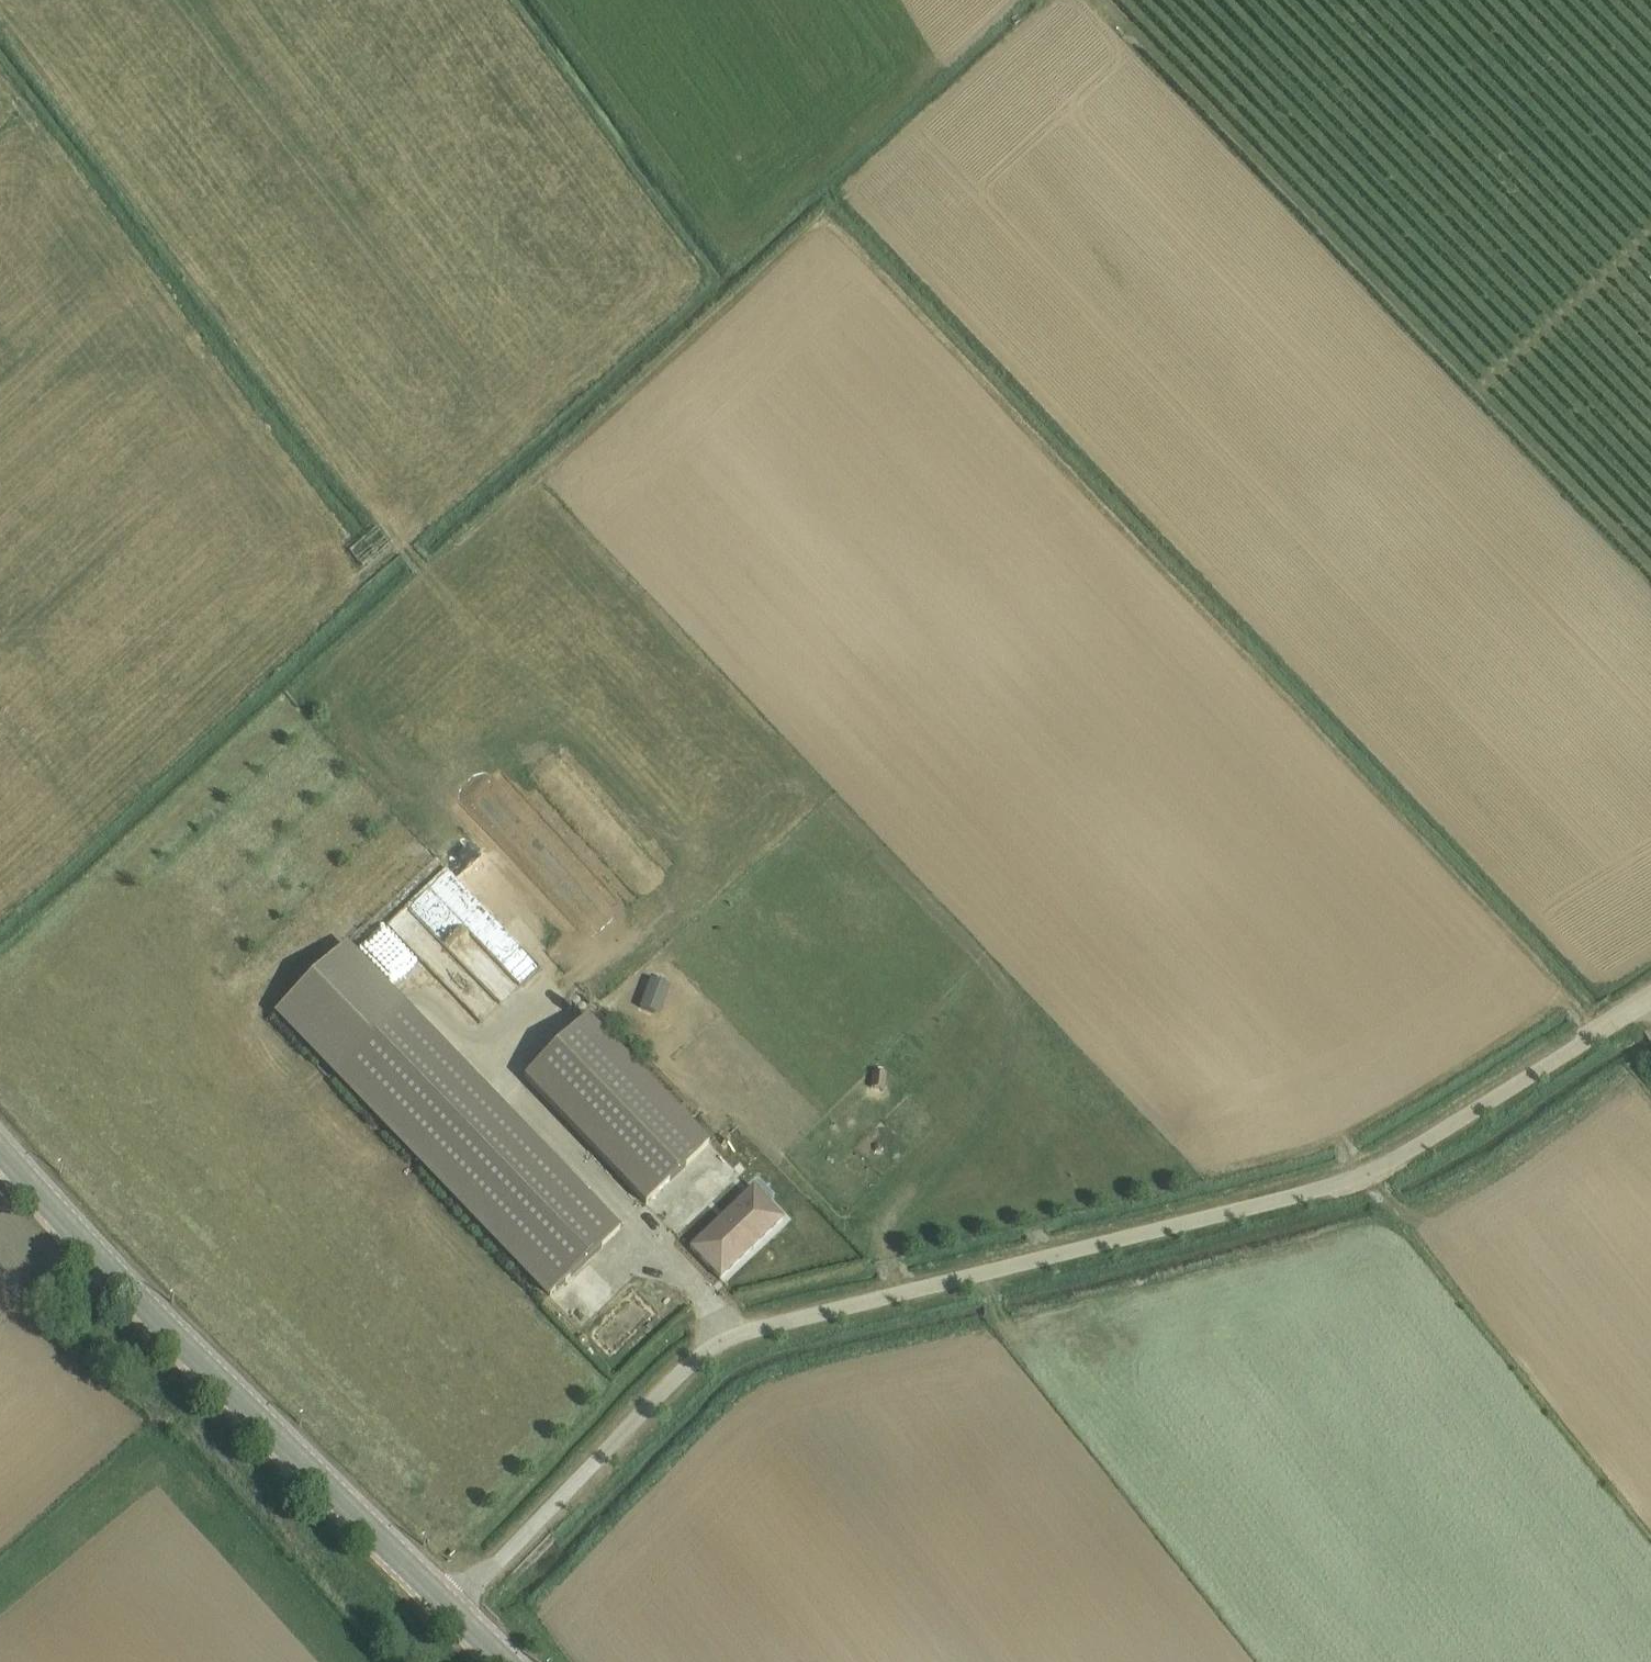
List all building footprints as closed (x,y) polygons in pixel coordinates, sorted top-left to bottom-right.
[(368,534),(348,552),(363,569),(390,545),(375,528),(368,534)] [(513,946),(532,930),(465,850),(375,926),(459,1026),(530,966),(513,946)] [(347,945),(275,1014),(547,1298),(620,1229),(347,945)] [(641,975),(628,1004),(649,1013),(662,985),(641,975)] [(588,1018),(525,1079),(646,1205),(709,1144),(588,1018)] [(864,1069),(858,1085),(874,1090),(879,1073),(864,1069)] [(753,1188),(690,1249),(720,1281),(784,1220),(753,1188)]
